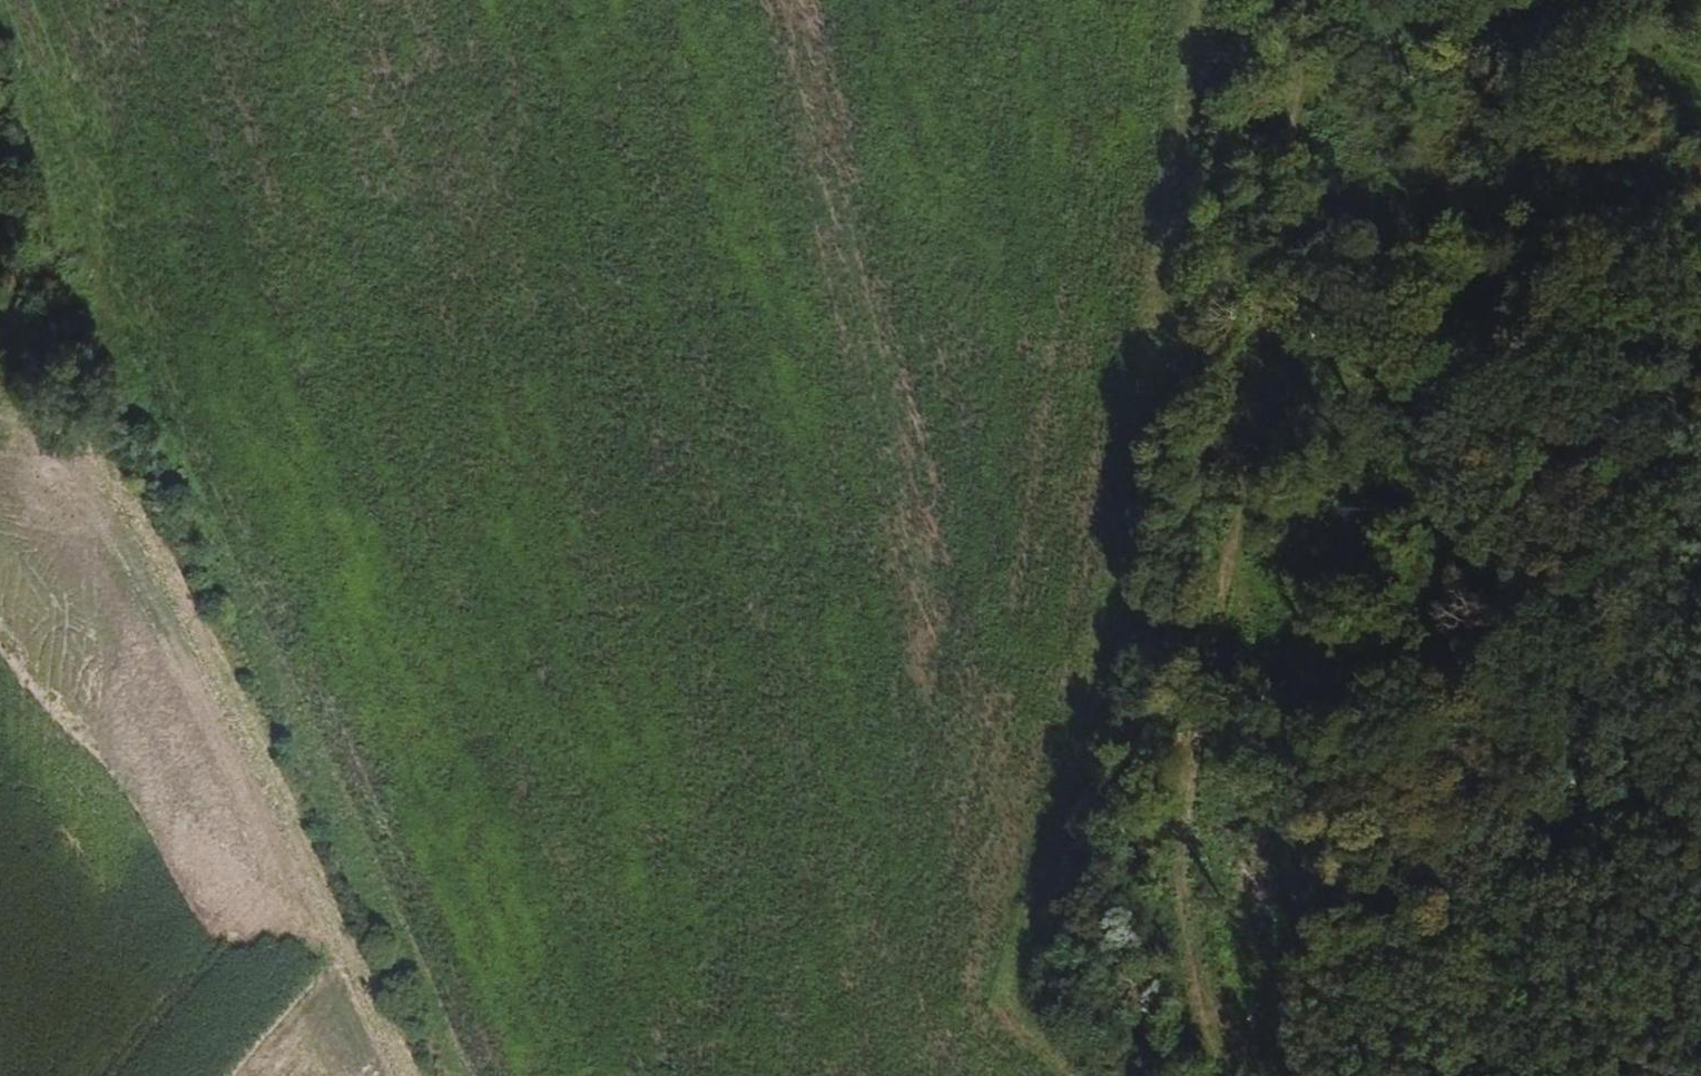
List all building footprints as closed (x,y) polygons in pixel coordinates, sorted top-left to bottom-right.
[(1158,991),(1179,988),(1175,954),(1152,957),(1158,991)]
